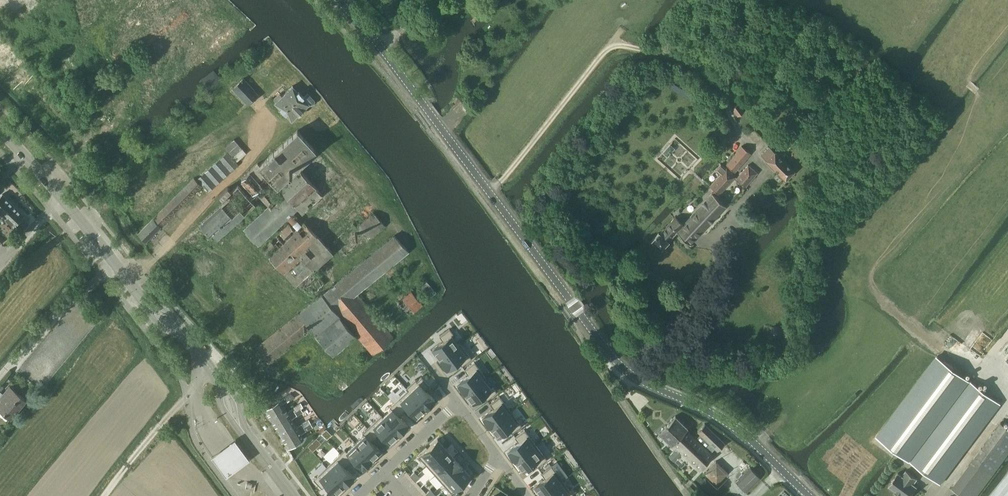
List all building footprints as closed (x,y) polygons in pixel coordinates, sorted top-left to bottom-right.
[(799,76),(791,70),(784,78),(793,84),(799,76)] [(233,87),(248,103),(258,94),(243,77),(233,87)] [(307,92),(302,96),(293,86),(275,102),(292,120),(308,104),(309,105),(312,105),(314,103),(314,100),(307,92)] [(738,103),(732,108),(738,116),(744,112),(738,103)] [(298,167),(316,150),(317,150),(298,129),(259,164),(258,162),(242,177),(242,178),(241,180),(253,192),(255,190),(269,205),(243,229),(257,244),(297,208),(302,213),(322,194),(298,167)] [(234,139),(225,147),(237,161),(246,153),(234,139)] [(726,165),(734,172),(750,153),(742,146),(726,165)] [(761,156),(786,180),(794,171),(770,147),(761,156)] [(202,183),(209,191),(239,164),(236,162),(228,152),(198,179),(202,183)] [(721,174),(710,185),(719,194),(736,176),(726,168),(721,164),(716,169),(721,174)] [(748,164),(737,178),(746,186),(757,172),(748,164)] [(139,234),(146,241),(202,185),(201,184),(194,177),(138,233),(139,234)] [(229,197),(200,224),(210,236),(212,235),(218,241),(246,215),(245,214),(256,204),(238,184),(227,195),(229,197)] [(652,240),(661,249),(677,232),(690,244),(726,206),(712,193),(683,224),(675,217),(660,233),(659,232),(652,240)] [(22,217),(24,214),(3,194),(0,197),(0,212),(21,232),(29,224),(22,217)] [(374,212),(357,225),(368,239),(385,225),(374,212)] [(333,252),(305,221),(295,230),(289,223),(262,248),(296,285),(333,252)] [(323,293),(256,346),(270,364),(313,329),(316,334),(333,355),(356,335),(372,354),(394,336),(357,292),(409,250),(394,234),(322,293),(323,293)] [(300,283),(308,294),(310,295),(325,283),(315,271),(300,283)] [(412,291),(400,301),(412,314),(423,304),(412,291)] [(443,341),(432,349),(440,359),(461,343),(460,343),(459,344),(451,335),(453,333),(450,328),(440,336),(443,341)] [(461,343),(440,359),(447,368),(447,369),(458,361),(462,366),(472,358),(461,343)] [(938,356),(878,436),(909,459),(941,483),(1001,403),(938,356)] [(468,374),(458,382),(458,383),(465,392),(486,377),(475,362),(465,369),(468,374)] [(415,379),(406,387),(426,408),(434,400),(435,399),(426,389),(430,385),(422,376),(417,380),(415,379)] [(486,377),(465,392),(473,402),(483,394),(487,399),(497,392),(493,387),(491,388),(484,379),(486,377)] [(408,389),(395,402),(403,411),(407,407),(417,416),(426,408),(406,387),(406,388),(408,389)] [(11,418),(27,399),(15,390),(10,397),(5,393),(4,394),(0,391),(0,409),(11,418)] [(280,398),(265,408),(270,416),(285,406),(283,402),(288,399),(289,401),(296,397),(291,393),(286,396),(281,399),(280,398)] [(494,408),(483,416),(483,417),(490,426),(511,411),(500,396),(490,403),(494,408)] [(285,406),(270,416),(275,423),(300,407),(303,406),(301,402),(293,407),(288,410),(285,406)] [(381,414),(381,415),(399,433),(407,426),(407,425),(408,425),(399,415),(403,411),(395,402),(390,406),(392,408),(383,416),(381,414)] [(300,407),(275,423),(279,431),(295,421),(292,417),(297,414),(302,411),(300,407)] [(511,411),(490,426),(498,436),(509,428),(512,433),(522,425),(511,411)] [(381,415),(368,427),(376,436),(381,432),(390,442),(399,433),(381,415)] [(659,432),(675,448),(670,454),(678,462),(685,454),(699,468),(725,442),(705,423),(693,435),(686,428),(688,427),(676,415),(659,432)] [(295,421),(279,431),(284,439),(310,422),(308,419),(302,423),(297,426),(295,421)] [(310,422),(284,439),(289,446),(304,437),(301,433),(306,430),(312,426),(310,422)] [(969,465),(988,480),(1007,454),(1007,427),(1001,422),(990,437),(969,465)] [(364,434),(356,442),(372,459),(381,450),(372,441),(376,436),(368,427),(362,432),(364,434)] [(326,429),(322,433),(327,438),(332,434),(326,429)] [(519,442),(508,450),(508,451),(515,459),(515,460),(536,444),(525,429),(515,437),(519,442)] [(438,439),(419,456),(427,465),(446,448),(438,439)] [(234,441),(212,457),(226,476),(249,460),(234,441)] [(345,449),(341,453),(349,462),(354,458),(363,468),(364,467),(372,459),(356,442),(347,450),(345,449)] [(536,444),(515,460),(523,470),(534,462),(537,467),(547,459),(536,444)] [(446,448),(427,465),(435,474),(454,457),(446,448)] [(341,453),(327,466),(345,485),(345,484),(354,477),(353,477),(354,476),(345,466),(349,462),(341,453)] [(454,457),(435,474),(443,483),(462,466),(455,457),(454,457)] [(705,472),(716,483),(728,471),(716,460),(705,472)] [(545,477),(534,485),(542,495),(563,480),(552,465),(542,472),(545,477)] [(327,466),(314,479),(322,488),(327,484),(336,493),(345,485),(327,466)] [(462,466),(443,483),(452,492),(471,475),(462,466)] [(736,481),(746,490),(760,476),(750,466),(744,473),(736,481)] [(901,495),(903,495),(911,495),(918,487),(914,484),(918,478),(907,470),(903,476),(899,473),(889,485),(896,491),(901,495)] [(990,495),(1007,495),(1007,473),(991,495),(990,495)] [(542,495),(572,495),(574,495),(563,480),(542,495)]
